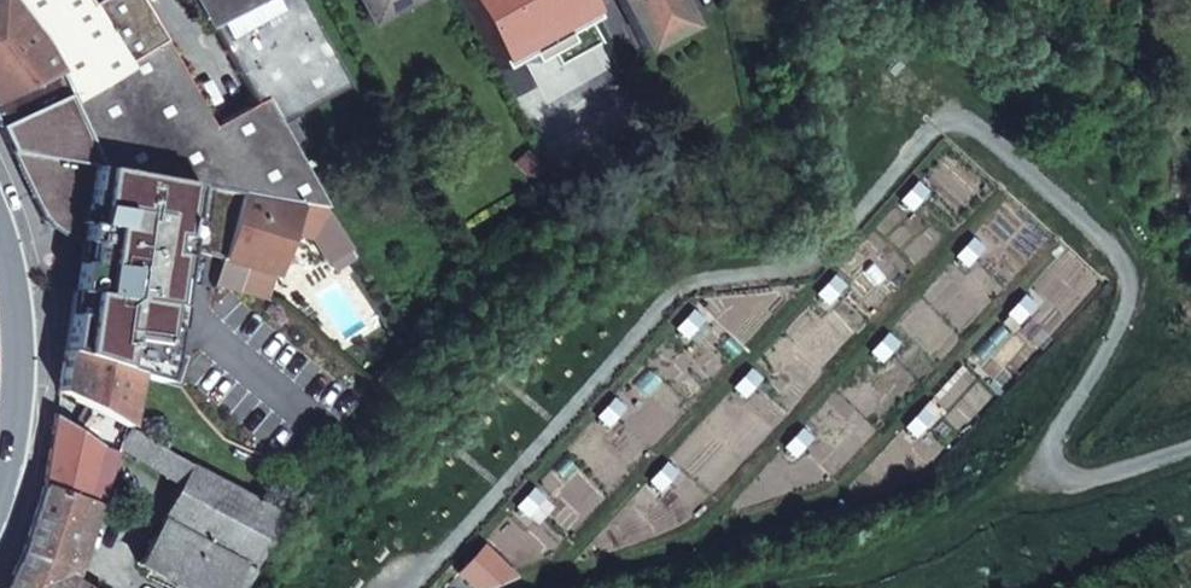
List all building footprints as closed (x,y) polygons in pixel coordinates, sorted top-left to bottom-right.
[(8,0),(0,0),(0,98),(57,72),(39,39),(8,0)] [(87,0),(8,0),(39,39),(57,72),(67,95),(71,105),(129,68),(126,63),(91,5),(90,5),(87,0)] [(139,0),(99,0),(91,5),(126,63),(163,41),(139,0)] [(209,23),(250,0),(196,0),(209,23)] [(209,23),(254,105),(265,98),(279,124),(347,86),(300,0),(250,0),(209,23)] [(373,24),(416,0),(360,0),(373,24)] [(689,27),(675,0),(618,0),(644,50),(689,27)] [(281,128),(279,124),(265,98),(254,105),(213,128),(163,41),(126,63),(129,68),(71,105),(94,157),(98,167),(242,193),(325,208),(291,145),(281,128)] [(67,95),(57,72),(0,98),(0,127),(67,95)] [(67,95),(0,127),(0,132),(31,198),(42,217),(50,229),(61,236),(80,244),(92,167),(94,157),(71,105),(67,95)] [(301,139),(291,121),(281,128),(291,145),(301,139)] [(92,167),(80,244),(64,353),(135,374),(134,376),(180,388),(184,351),(163,348),(184,248),(223,259),(242,193),(98,167),(92,167)] [(242,193),(223,259),(275,274),(277,274),(291,231),(313,238),(327,261),(349,249),(325,208),(242,193)] [(275,274),(223,259),(216,285),(267,299),(275,274)] [(124,426),(134,376),(135,374),(64,353),(58,392),(91,410),(124,428),(124,426)] [(83,502),(95,506),(96,506),(97,507),(103,509),(105,503),(100,500),(111,460),(112,456),(118,443),(124,428),(91,410),(77,433),(54,416),(42,488),(83,502)] [(161,448),(146,438),(124,426),(124,428),(118,443),(184,483),(193,467),(161,448)] [(281,513),(194,466),(193,467),(184,483),(162,523),(249,571),(281,513)] [(80,554),(68,550),(83,502),(42,488),(21,553),(4,587),(67,587),(69,586),(71,582),(80,554)] [(80,554),(93,514),(95,506),(83,502),(68,550),(80,554)] [(100,516),(103,509),(97,507),(96,506),(95,506),(93,514),(100,516)] [(162,523),(144,554),(138,565),(180,587),(241,587),(249,571),(162,523)]
